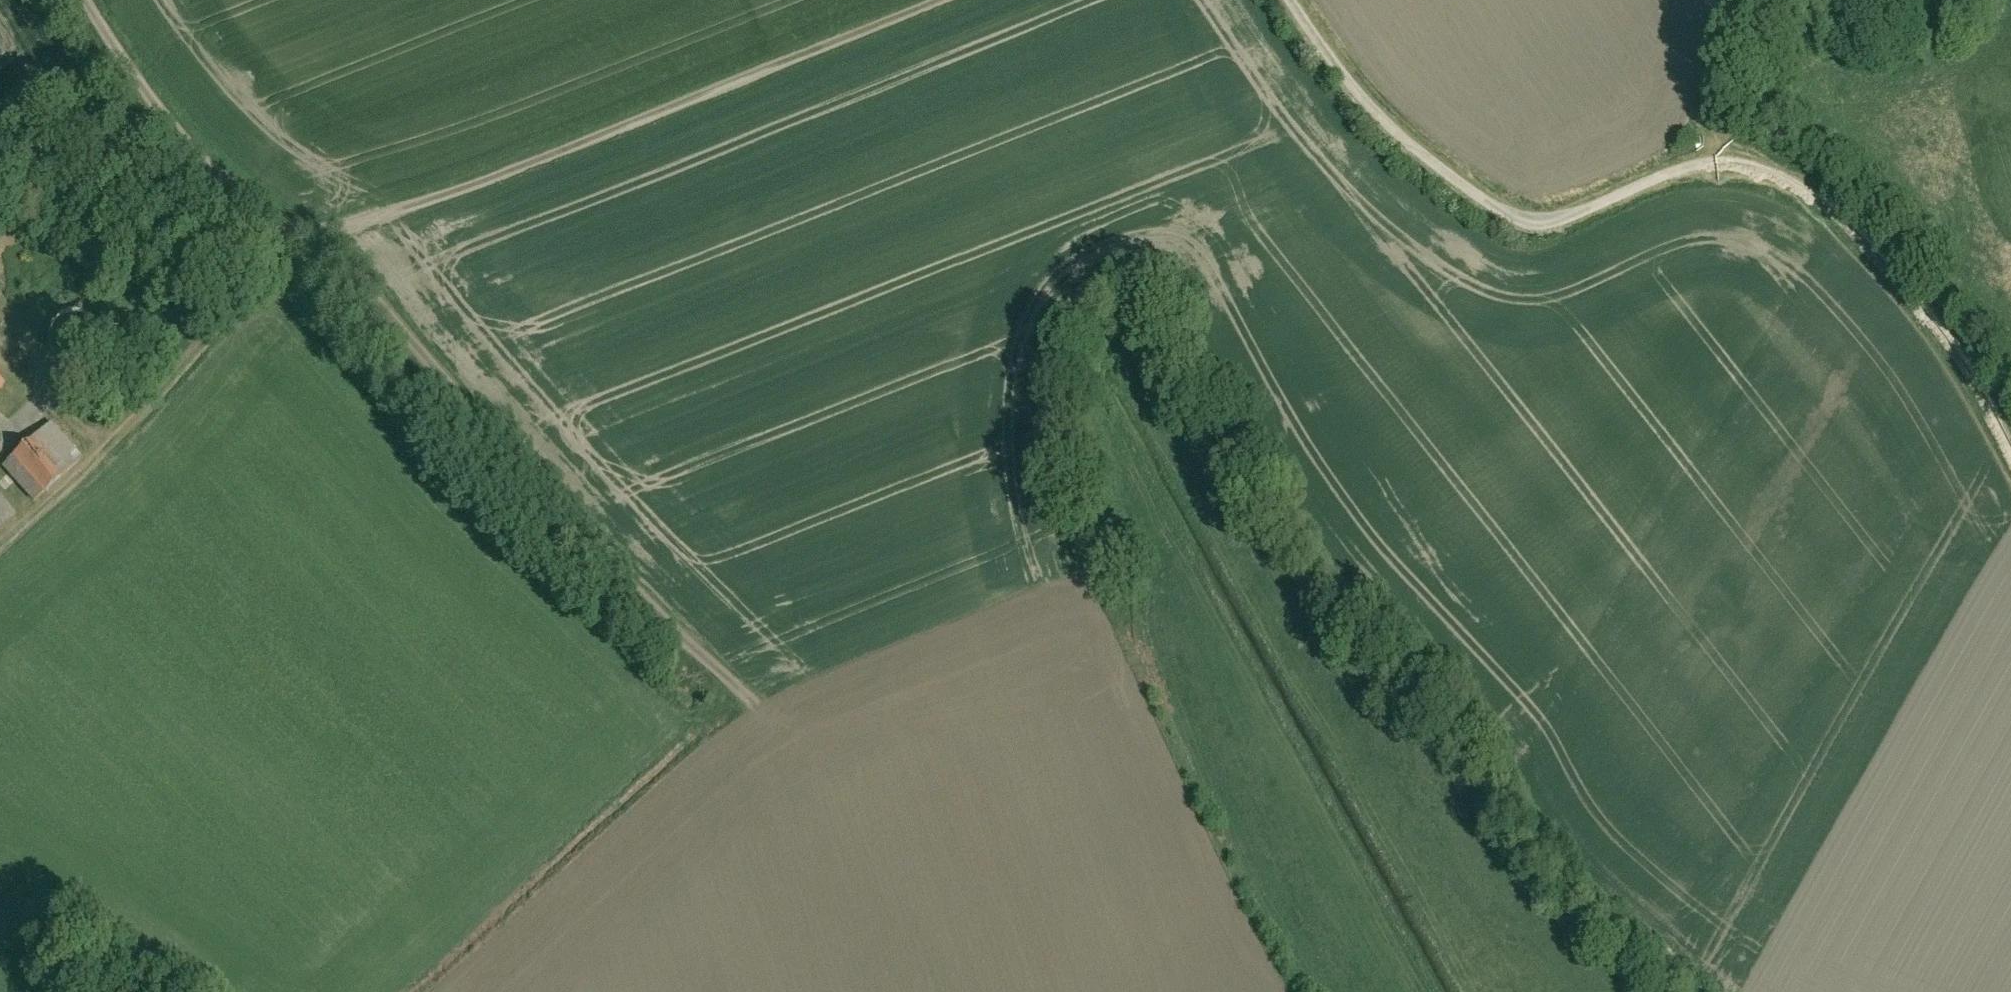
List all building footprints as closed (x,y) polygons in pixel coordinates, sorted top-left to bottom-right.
[(9,395),(0,385),(0,404),(9,395)] [(0,470),(0,471),(32,507),(83,463),(50,426),(0,470)] [(17,521),(0,503),(0,536),(17,521)]
